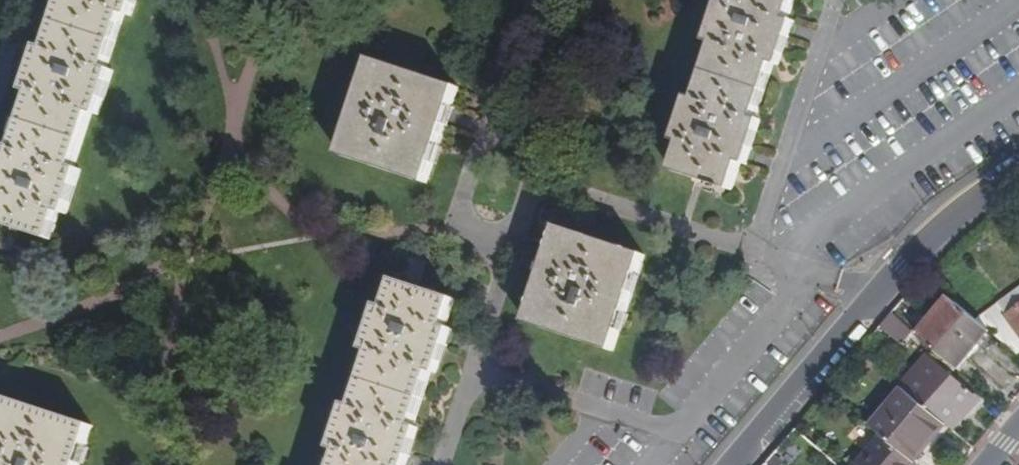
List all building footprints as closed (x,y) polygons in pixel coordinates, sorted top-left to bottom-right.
[(45,51),(39,48),(31,72),(24,92),(31,93),(12,150),(6,148),(0,166),(0,225),(49,241),(58,213),(65,215),(79,171),(72,169),(90,114),(97,116),(111,73),(105,70),(123,15),(130,17),(135,0),(62,0),(45,51)] [(727,1),(725,0),(720,0),(707,43),(713,45),(695,100),(688,98),(674,143),(680,145),(671,172),(712,185),(710,191),(725,195),(727,190),(731,192),(740,165),(746,167),(749,159),(761,122),(755,120),(773,66),(779,67),(791,30),(794,23),(788,21),(794,0),(727,0),(727,1)] [(370,60),(339,156),(427,185),(448,117),(457,88),(370,60)] [(645,257),(557,228),(541,279),(526,324),(613,354),(645,257)] [(418,285),(425,265),(402,258),(396,277),(418,285)] [(437,377),(449,340),(452,330),(445,328),(454,301),(394,281),(385,309),(378,307),(363,353),(370,356),(353,408),(346,405),(331,450),(338,453),(334,464),(408,464),(420,429),(413,426),(430,374),(437,377)] [(949,298),(918,337),(958,371),(990,333),(982,326),(949,298)] [(982,326),(990,333),(1017,356),(1018,354),(1018,310),(998,325),(992,319),(982,326)] [(912,333),(891,315),(880,328),(902,346),(903,344),(912,333)] [(902,390),(944,426),(953,433),(978,402),(925,358),(900,388),(902,390)] [(881,437),(913,464),(944,426),(902,390),(871,428),(881,437)] [(92,427),(7,399),(0,419),(0,464),(79,464),(92,427)] [(913,464),(881,437),(858,464),(914,464),(913,464)]
